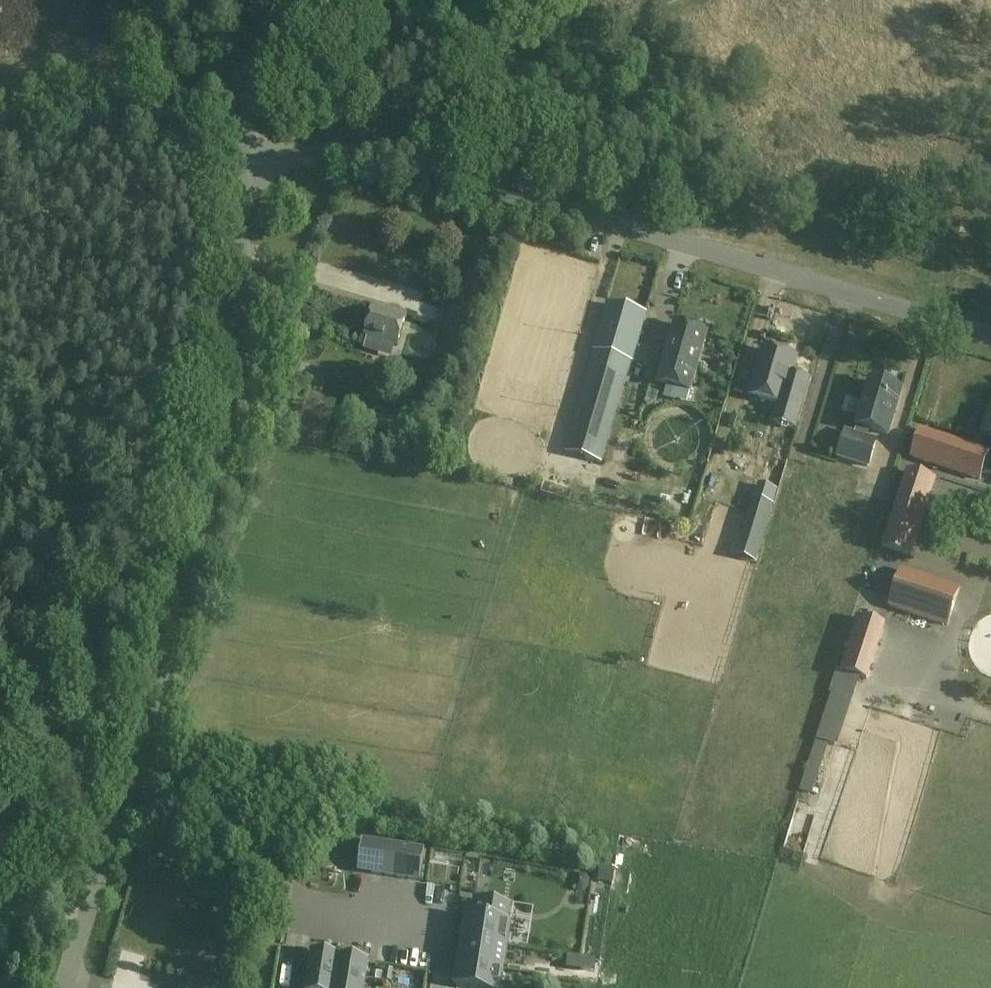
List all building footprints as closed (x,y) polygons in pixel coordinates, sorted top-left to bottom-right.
[(564,452),(603,464),(645,315),(606,303),(564,452)] [(362,336),(396,346),(405,313),(385,307),(384,311),(370,308),(362,336)] [(669,357),(667,364),(661,363),(656,382),(691,392),(705,342),(702,341),(704,332),(676,323),(667,356),(669,357)] [(795,359),(761,349),(748,396),(782,405),(795,359)] [(855,427),(859,428),(857,437),(847,434),(840,459),(870,468),(878,443),(864,439),(867,430),(886,436),(900,391),(868,381),(855,427)] [(989,407),(980,434),(990,438),(990,408),(989,407)] [(912,456),(978,477),(985,452),(920,431),(912,456)] [(935,478),(907,469),(883,546),(911,555),(935,478)] [(537,470),(535,480),(562,486),(565,476),(537,470)] [(673,470),(667,498),(684,502),(690,474),(673,470)] [(606,480),(601,492),(617,498),(621,486),(606,480)] [(752,512),(771,518),(780,489),(761,483),(752,512)] [(890,606),(948,624),(959,588),(901,570),(890,606)] [(842,669),(868,677),(884,624),(859,616),(842,669)] [(370,873),(374,842),(362,840),(357,871),(370,873)] [(370,873),(382,875),(387,843),(374,842),(370,873)] [(399,845),(387,843),(382,875),(394,877),(399,845)] [(394,877),(407,879),(412,847),(399,845),(394,877)] [(419,881),(424,849),(412,847),(407,879),(419,881)] [(511,922),(469,915),(465,940),(507,946),(511,922)] [(461,963),(503,970),(507,946),(465,940),(461,963)] [(340,956),(311,952),(306,987),(335,987),(340,956)] [(368,961),(340,956),(335,987),(364,987),(368,961)] [(461,963),(457,987),(458,987),(501,987),(503,970),(461,963)]
